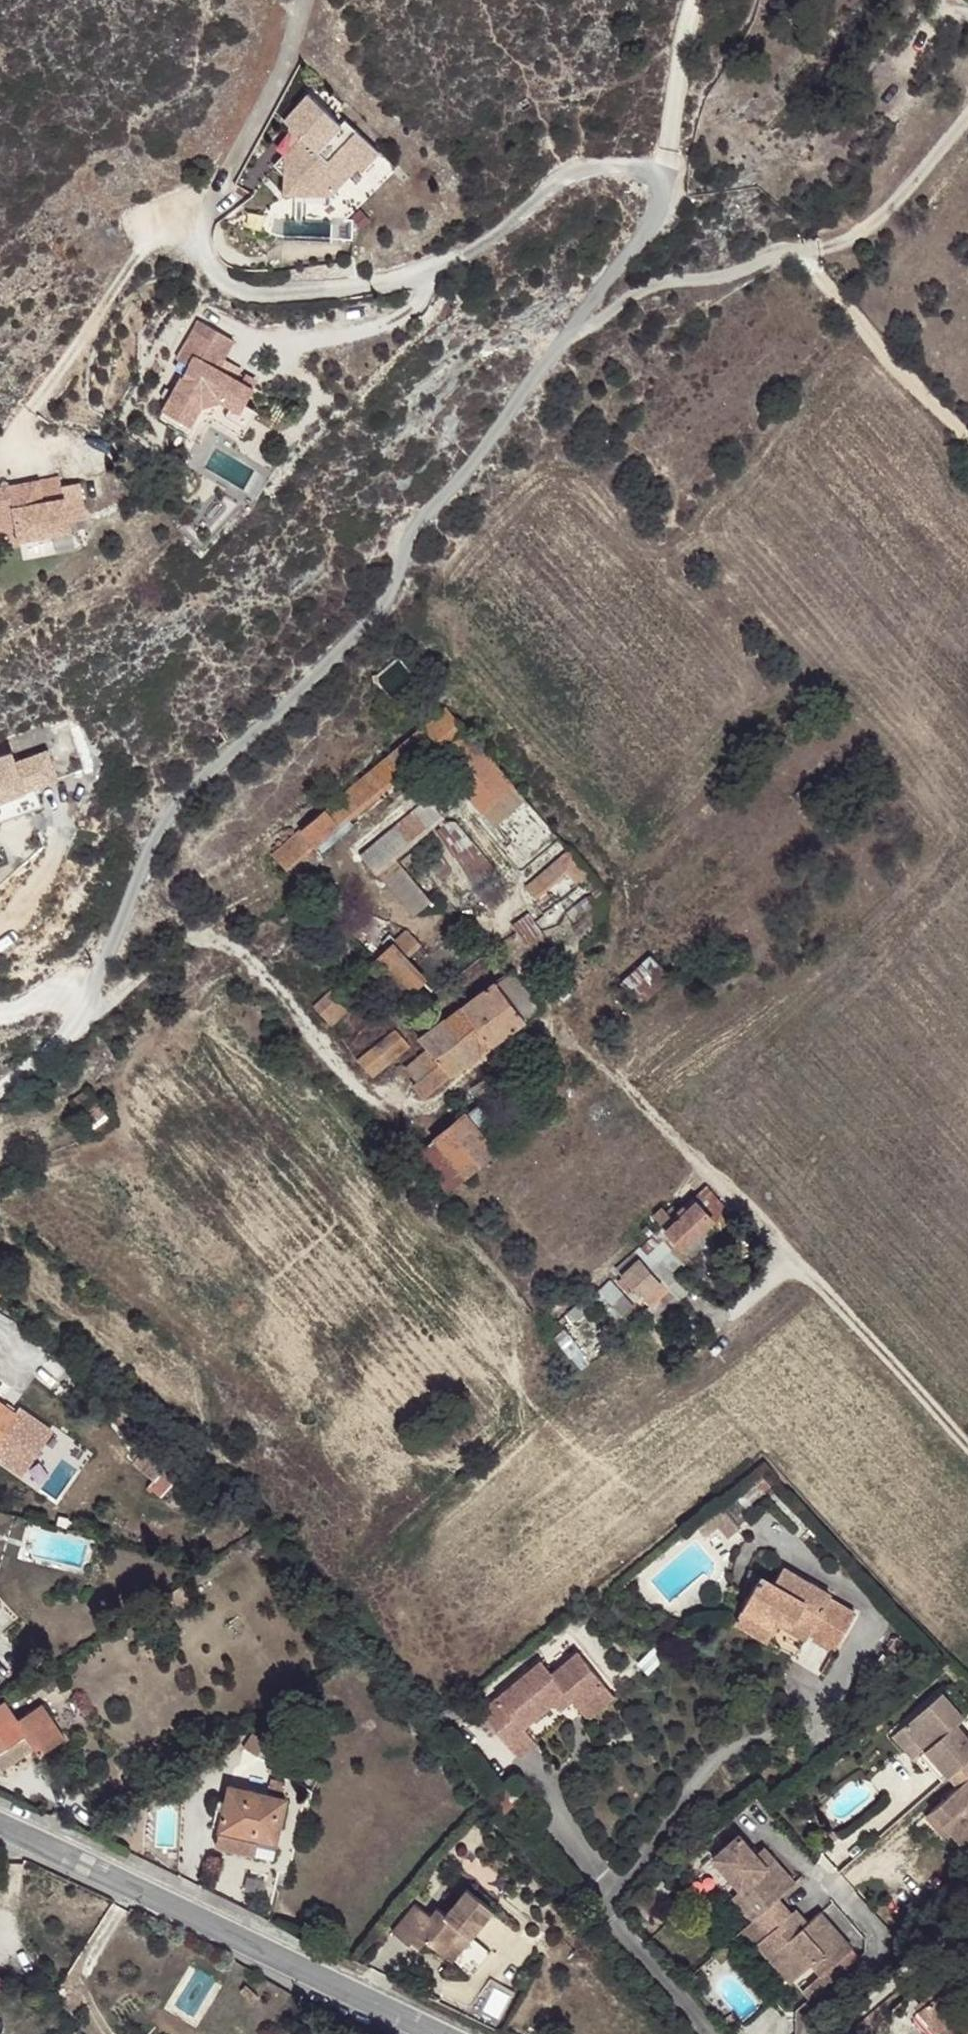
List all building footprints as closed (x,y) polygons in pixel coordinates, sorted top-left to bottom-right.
[(956,14),(967,2),(967,0),(940,0),(956,14)] [(311,96),(288,122),(292,127),(304,140),(291,154),(278,167),(287,175),(285,197),(335,198),(360,171),(365,174),(383,154),(348,122),(344,126),(311,96)] [(304,140),(292,127),(291,154),(304,140)] [(241,339),(205,318),(183,358),(185,359),(194,364),(190,371),(169,408),(170,409),(196,423),(197,424),(207,405),(226,399),(236,405),(246,410),(251,402),(261,385),(259,385),(239,374),(221,364),(225,356),(229,359),(241,339)] [(194,364),(185,359),(181,367),(190,371),(194,364)] [(244,366),(239,374),(259,385),(263,377),(244,366)] [(246,410),(236,405),(231,414),(253,426),(262,409),(251,402),(246,410)] [(196,423),(170,409),(167,414),(193,429),(196,423)] [(213,470),(238,483),(250,462),(225,448),(213,470)] [(5,527),(22,525),(25,539),(77,528),(75,519),(92,516),(85,481),(67,484),(65,475),(0,487),(0,534),(5,527)] [(462,757),(477,744),(447,707),(267,857),(278,871),(443,734),(462,757)] [(209,734),(209,738),(215,747),(224,739),(218,734),(217,732),(212,731),(209,734)] [(446,770),(478,809),(510,783),(477,744),(462,757),(446,770)] [(0,761),(0,804),(60,785),(49,751),(14,762),(13,756),(0,761)] [(493,824),(523,799),(510,783),(478,809),(493,824)] [(374,872),(390,857),(440,818),(426,801),(360,857),(374,872)] [(487,911),(510,892),(448,822),(431,837),(452,861),(432,878),(452,901),(467,888),(487,911)] [(581,885),(593,877),(570,850),(569,851),(524,888),(532,898),(567,871),(581,885)] [(427,900),(390,857),(374,872),(408,915),(427,900)] [(507,924),(522,944),(540,931),(524,911),(507,924)] [(383,939),(390,945),(403,960),(421,944),(407,929),(395,938),(390,933),(383,939)] [(403,960),(390,945),(374,960),(407,995),(422,982),(403,960)] [(616,982),(637,1006),(668,978),(644,954),(616,982)] [(496,982),(526,1021),(541,1009),(511,970),(496,982)] [(362,998),(344,978),(312,1011),(328,1031),(362,998)] [(489,1048),(526,1021),(496,982),(459,1010),(489,1048)] [(446,1080),(489,1048),(459,1010),(418,1043),(425,1052),(436,1067),(446,1080)] [(408,1051),(393,1034),(357,1064),(369,1082),(408,1051)] [(436,1067),(425,1052),(404,1068),(416,1083),(436,1067)] [(420,1100),(446,1080),(436,1067),(416,1083),(409,1089),(420,1100)] [(495,1086),(488,1077),(476,1085),(483,1094),(495,1086)] [(464,1117),(477,1133),(483,1128),(494,1141),(488,1146),(490,1148),(502,1138),(476,1107),(464,1117)] [(462,1114),(430,1140),(463,1179),(494,1153),(490,1148),(488,1146),(477,1133),(464,1117),(462,1114)] [(483,1128),(477,1133),(488,1146),(494,1141),(483,1128)] [(430,1140),(414,1154),(448,1192),(463,1179),(430,1140)] [(681,1208),(686,1211),(694,1204),(711,1221),(721,1229),(734,1217),(704,1186),(681,1208)] [(661,1212),(651,1220),(662,1230),(684,1250),(711,1221),(694,1204),(686,1211),(681,1208),(670,1221),(661,1212)] [(711,1221),(684,1250),(689,1255),(693,1259),(721,1229),(711,1221)] [(662,1230),(658,1233),(665,1239),(644,1255),(648,1260),(642,1265),(658,1281),(667,1289),(679,1276),(672,1272),(689,1255),(684,1250),(662,1230)] [(637,1249),(644,1255),(665,1239),(658,1233),(637,1249)] [(637,1260),(642,1265),(648,1260),(644,1255),(637,1249),(631,1254),(637,1260)] [(639,1300),(658,1281),(642,1265),(637,1260),(631,1254),(612,1271),(639,1300)] [(667,1289),(658,1281),(639,1300),(647,1308),(667,1289)] [(93,1394),(82,1378),(76,1381),(87,1398),(93,1394)] [(16,1417),(0,1406),(0,1442),(16,1417)] [(0,1442),(0,1464),(23,1479),(54,1432),(20,1411),(16,1417),(0,1442)] [(165,1470),(144,1451),(133,1465),(155,1483),(165,1470)] [(178,1480),(165,1470),(155,1483),(150,1489),(162,1499),(178,1480)] [(779,1618),(807,1633),(831,1647),(851,1614),(825,1600),(826,1595),(779,1569),(769,1586),(757,1579),(740,1607),(774,1625),(779,1618)] [(192,1604),(182,1589),(165,1601),(176,1615),(192,1604)] [(763,1643),(774,1625),(740,1607),(730,1624),(763,1643)] [(803,1641),(807,1633),(779,1618),(774,1625),(803,1641)] [(889,1647),(905,1658),(911,1648),(895,1638),(889,1647)] [(542,1661),(481,1710),(517,1755),(535,1741),(523,1726),(553,1702),(566,1692),(572,1699),(578,1706),(605,1684),(579,1652),(553,1674),(542,1661)] [(605,1684),(578,1706),(587,1718),(615,1696),(605,1684)] [(955,1830),(967,1843),(967,1842),(967,1732),(958,1720),(966,1713),(945,1688),(907,1722),(951,1773),(960,1784),(935,1807),(955,1830)] [(566,1692),(553,1702),(560,1710),(572,1699),(566,1692)] [(23,1737),(26,1736),(16,1722),(5,1706),(1,1702),(0,1702),(0,1752),(23,1737)] [(39,1708),(16,1722),(26,1736),(23,1737),(33,1751),(37,1759),(62,1743),(39,1708)] [(951,1773),(907,1722),(895,1732),(916,1757),(922,1752),(945,1778),(951,1773)] [(244,1749),(256,1758),(265,1745),(253,1736),(244,1749)] [(0,1752),(0,1771),(33,1751),(23,1737),(0,1752)] [(270,1781),(266,1796),(281,1799),(284,1783),(270,1781)] [(218,1833),(276,1846),(286,1800),(281,1799),(266,1796),(228,1788),(225,1803),(218,1833)] [(212,1831),(218,1833),(225,1803),(218,1802),(212,1831)] [(950,1835),(955,1830),(935,1807),(929,1812),(950,1835)] [(273,1861),(276,1846),(218,1833),(215,1849),(273,1861)] [(766,1866),(756,1854),(738,1834),(711,1857),(738,1890),(759,1914),(752,1920),(742,1928),(756,1944),(762,1939),(795,1979),(810,1966),(821,1977),(851,1951),(819,1913),(806,1923),(801,1929),(789,1914),(775,1900),(794,1884),(773,1860),(766,1866)] [(763,1847),(756,1854),(766,1866),(773,1860),(763,1847)] [(759,1914),(738,1890),(732,1896),(752,1920),(759,1914)] [(457,1936),(465,1943),(490,1915),(465,1893),(442,1918),(434,1913),(428,1919),(412,1907),(387,1935),(403,1949),(406,1945),(414,1950),(420,1944),(436,1959),(457,1936)] [(794,1909),(789,1914),(801,1929),(806,1923),(794,1909)] [(445,1966),(465,1943),(457,1936),(436,1959),(445,1966)] [(789,1984),(795,1979),(762,1939),(756,1944),(789,1984)] [(713,1956),(721,1964),(732,1954),(724,1946),(713,1956)] [(949,2026),(967,2011),(967,2010),(967,1994),(958,1981),(926,2008),(944,2030),(949,2026)] [(256,2003),(261,1996),(248,1985),(243,1991),(256,2003)] [(955,2033),(965,2033),(967,2032),(967,2024),(967,2023),(967,2012),(967,2011),(949,2026),(955,2033)]
